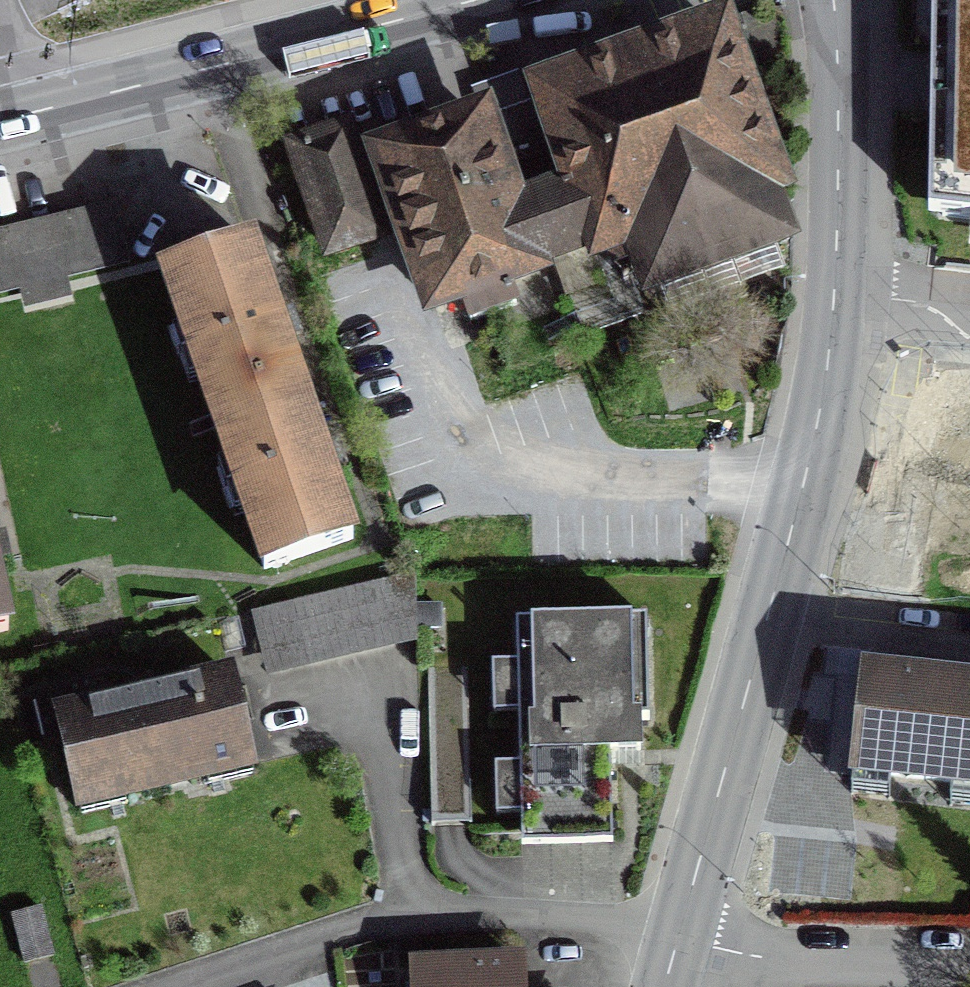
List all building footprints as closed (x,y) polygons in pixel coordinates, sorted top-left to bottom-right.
[(940,82),(943,218),(969,221),(969,0),(938,0),(940,82)] [(529,201),(550,259),(597,242),(598,246),(604,244),(613,268),(643,256),(652,280),(779,235),(761,188),(776,183),(722,33),(544,97),(575,184),(529,201)] [(547,151),(530,104),(481,121),(481,120),(381,156),(435,306),(462,296),(471,322),(517,305),(508,280),(535,270),(498,168),(547,151)] [(345,133),(294,150),(329,252),(379,235),(345,133)] [(0,234),(0,292),(131,261),(118,206),(0,234)] [(362,527),(262,233),(167,265),(267,559),(362,527)] [(628,276),(572,296),(586,335),(643,314),(628,276)] [(929,369),(917,471),(969,477),(969,374),(929,369)] [(15,635),(0,567),(0,639),(15,635)] [(405,578),(254,612),(267,671),(418,638),(405,578)] [(637,617),(516,620),(522,852),(622,849),(619,752),(641,751),(637,617)] [(235,665),(57,709),(80,802),(258,757),(235,665)] [(849,670),(835,781),(969,798),(969,686),(849,670)] [(405,956),(407,986),(518,986),(516,950),(405,956)]
